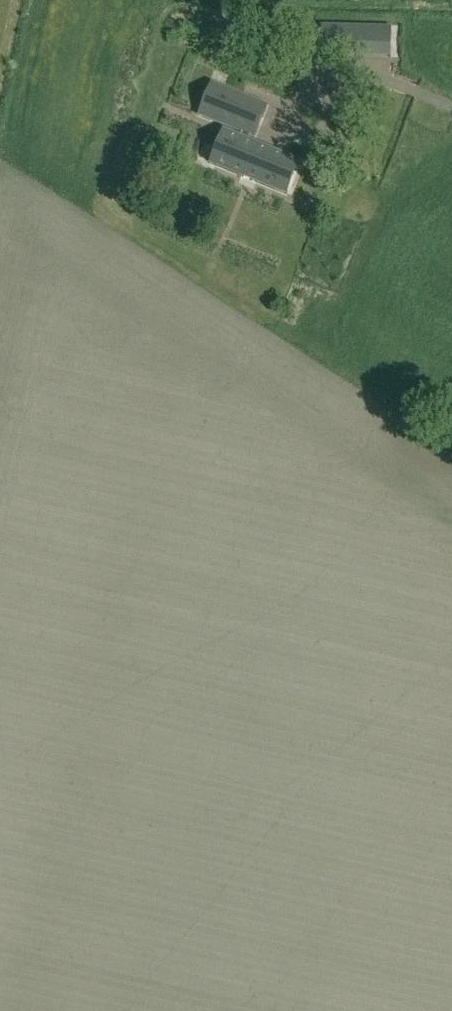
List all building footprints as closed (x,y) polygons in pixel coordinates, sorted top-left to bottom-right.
[(319,29),(318,53),(342,54),(343,30),(319,29)] [(391,31),(367,30),(366,54),(391,55),(391,31)] [(210,86),(198,118),(243,135),(241,141),(223,133),(217,148),(210,165),(216,167),(243,178),(245,178),(257,183),(277,191),(290,159),(249,144),(251,138),(255,140),(267,108),(251,102),(249,106),(242,103),(243,99),(210,86)]
